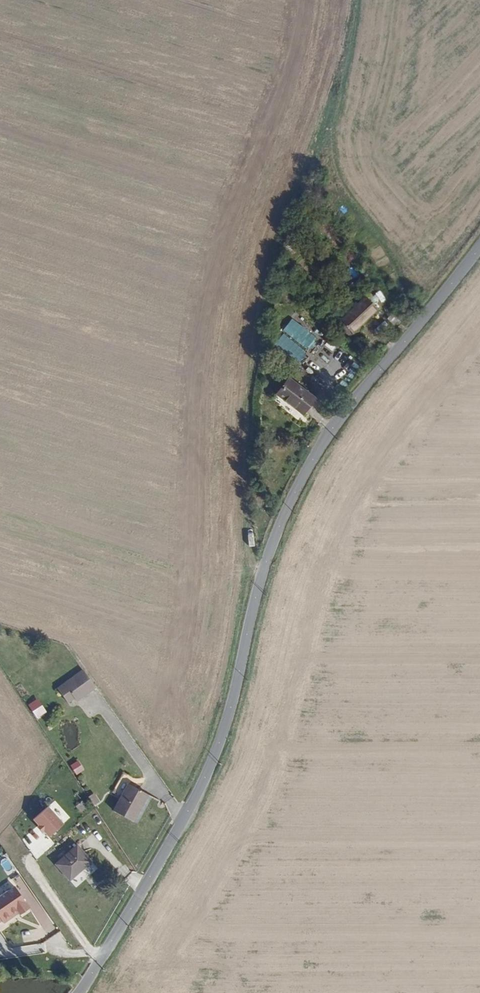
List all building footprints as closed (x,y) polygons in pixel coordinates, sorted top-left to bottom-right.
[(350,338),(378,312),(366,299),(338,325),(350,338)] [(401,325),(392,316),(387,321),(396,330),(401,325)] [(274,344),(297,362),(306,351),(283,332),(274,344)] [(315,398),(288,377),(275,393),(302,414),(313,399),(315,398)] [(71,698),(92,685),(80,667),(53,684),(62,699),(69,695),(71,698)] [(38,698),(29,704),(37,718),(47,712),(38,698)] [(134,824),(152,799),(135,786),(116,812),(134,824)] [(41,833),(42,831),(48,837),(62,824),(47,807),(32,820),(38,826),(36,828),(41,833)] [(81,872),(92,863),(82,850),(79,847),(56,865),(71,883),(82,874),(81,872)] [(14,885),(0,896),(0,918),(1,920),(3,923),(19,911),(20,914),(30,907),(14,885)]
